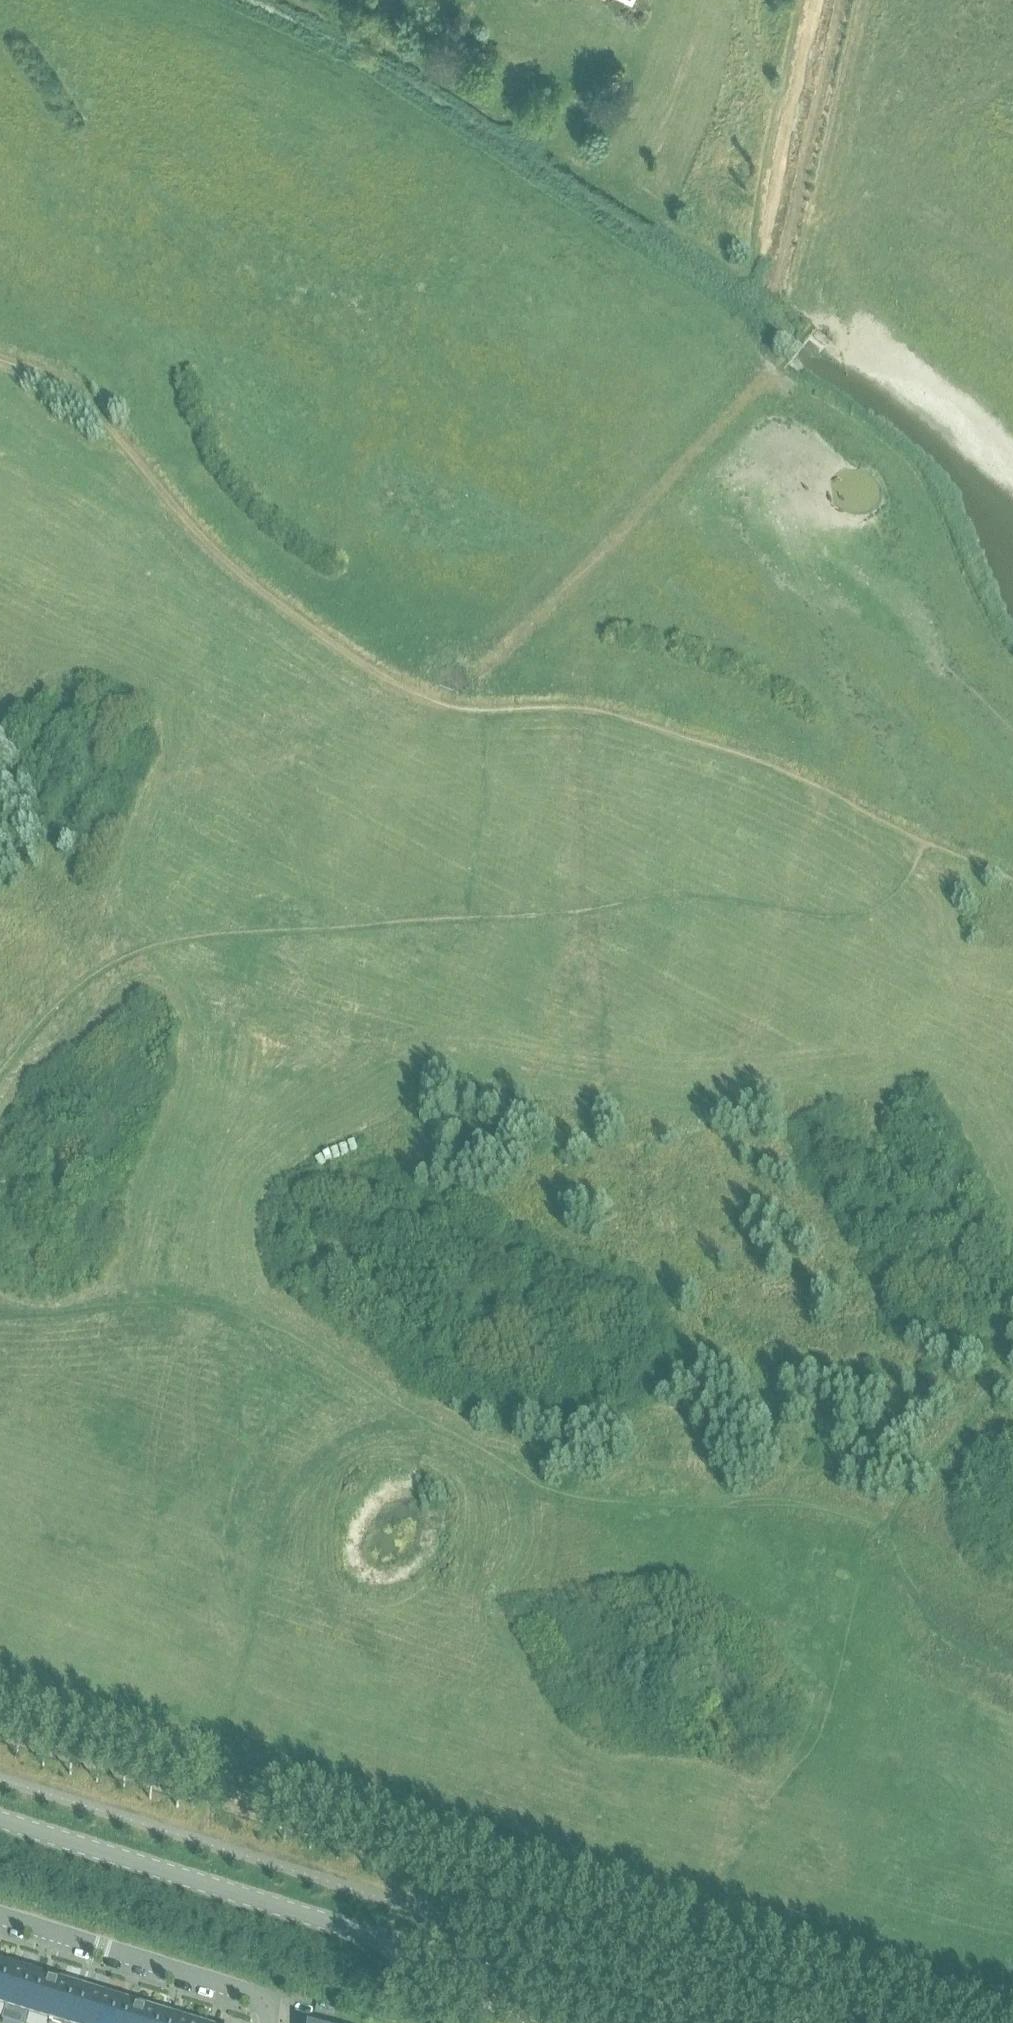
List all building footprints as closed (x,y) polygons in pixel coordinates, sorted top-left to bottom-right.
[(7,2007),(18,1970),(0,1965),(0,2005),(7,2007)] [(18,1970),(7,2007),(28,2014),(40,1977),(18,1970)] [(40,1977),(28,2014),(50,2021),(61,1984),(40,1977)] [(50,2021),(58,2022),(73,2022),(83,1991),(61,1984),(50,2021)] [(73,2022),(97,2022),(105,1997),(83,1991),(73,2022)] [(97,2022),(121,2022),(127,2004),(105,1997),(97,2022)] [(121,2022),(145,2022),(149,2011),(127,2004),(121,2022)] [(145,2022),(169,2022),(171,2018),(149,2011),(145,2022)]
